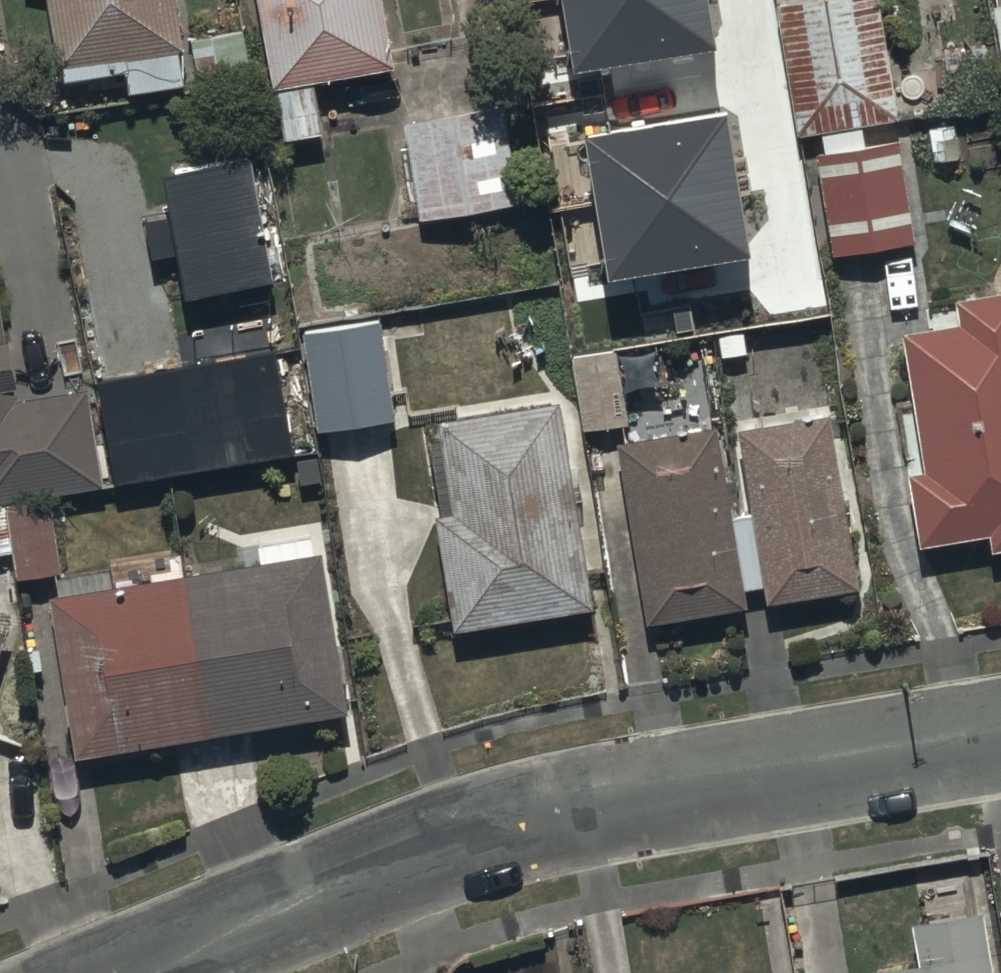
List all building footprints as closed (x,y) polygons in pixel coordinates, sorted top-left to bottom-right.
[(174,0),(49,0),(61,80),(65,80),(67,93),(130,83),(133,103),(189,94),(174,0)] [(285,151),(326,143),(317,94),(400,78),(385,0),(257,0),(285,151)] [(707,0),(563,0),(575,72),(715,49),(707,0)] [(863,132),(900,125),(877,0),(841,0),(765,14),(789,143),(817,138),(863,132)] [(1000,74),(1000,0),(985,0),(1000,74)] [(726,114),(585,138),(610,282),(750,258),(726,114)] [(506,119),(410,133),(423,227),(520,213),(506,119)] [(863,132),(817,138),(821,158),(816,159),(835,263),(912,249),(893,147),(888,148),(866,152),(863,132)] [(179,184),(165,186),(188,314),(275,299),(252,168),(249,169),(246,156),(176,169),(179,184)] [(105,498),(91,397),(16,407),(15,398),(18,398),(12,352),(9,352),(0,290),(0,515),(105,498)] [(933,311),(937,338),(903,343),(915,413),(895,416),(918,560),(991,548),(993,561),(1000,559),(1000,300),(933,311)] [(383,331),(307,340),(319,437),(394,428),(383,331)] [(118,490),(295,461),(279,360),(272,361),(269,339),(243,343),(247,369),(102,393),(118,490)] [(621,355),(573,360),(580,435),(628,430),(621,355)] [(593,620),(562,412),(442,430),(456,526),(443,528),(459,640),(593,620)] [(736,522),(748,596),(762,594),(764,612),(861,599),(837,427),(741,440),(752,520),(736,522)] [(748,596),(736,522),(724,438),(622,452),(647,633),(751,619),(748,596)] [(53,509),(9,515),(19,586),(63,580),(53,509)] [(62,603),(53,604),(76,769),(348,730),(325,564),(315,565),(313,548),(260,556),(262,571),(113,593),(111,578),(59,585),(62,603)] [(0,635),(0,663),(9,638),(0,635)] [(981,896),(909,908),(916,945),(866,954),(869,972),(994,972),(981,896)]
